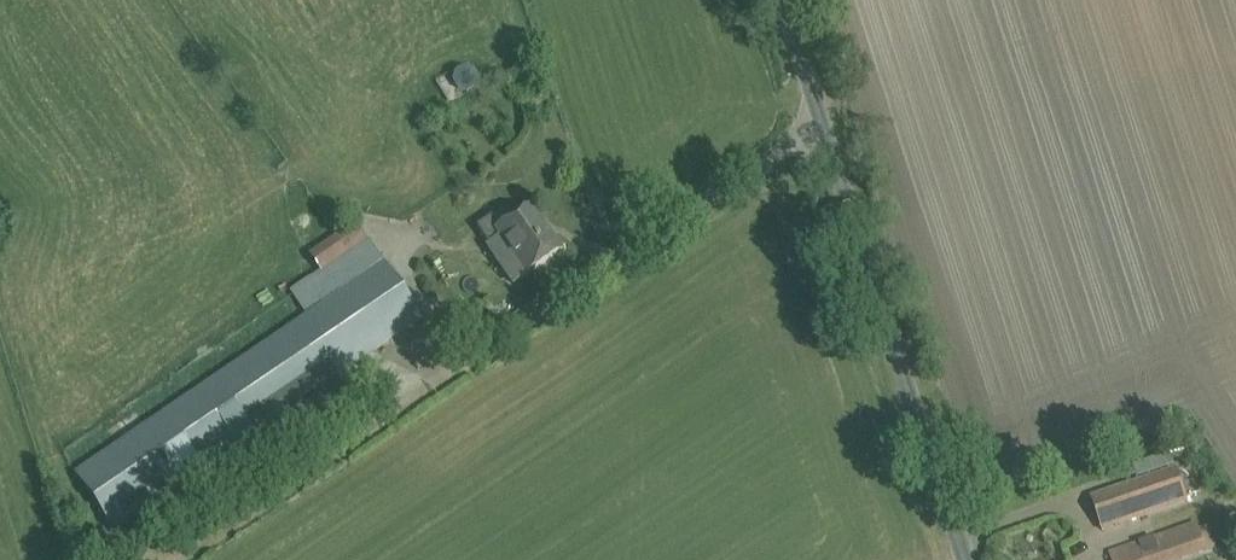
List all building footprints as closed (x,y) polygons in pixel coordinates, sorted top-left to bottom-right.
[(455,73),(452,84),(457,92),(466,94),(476,89),(478,79),(473,71),(463,69),(455,73)] [(500,212),(477,227),(489,245),(499,237),(526,275),(561,251),(549,233),(546,235),(529,209),(508,223),(500,212)] [(421,319),(383,263),(74,473),(112,529),(421,319)] [(1139,483),(1115,491),(1126,523),(1187,502),(1176,470),(1139,483)] [(1204,551),(1196,526),(1110,555),(1112,559),(1178,559),(1204,551)] [(1231,545),(1225,551),(1235,559),(1235,550),(1231,545)]
